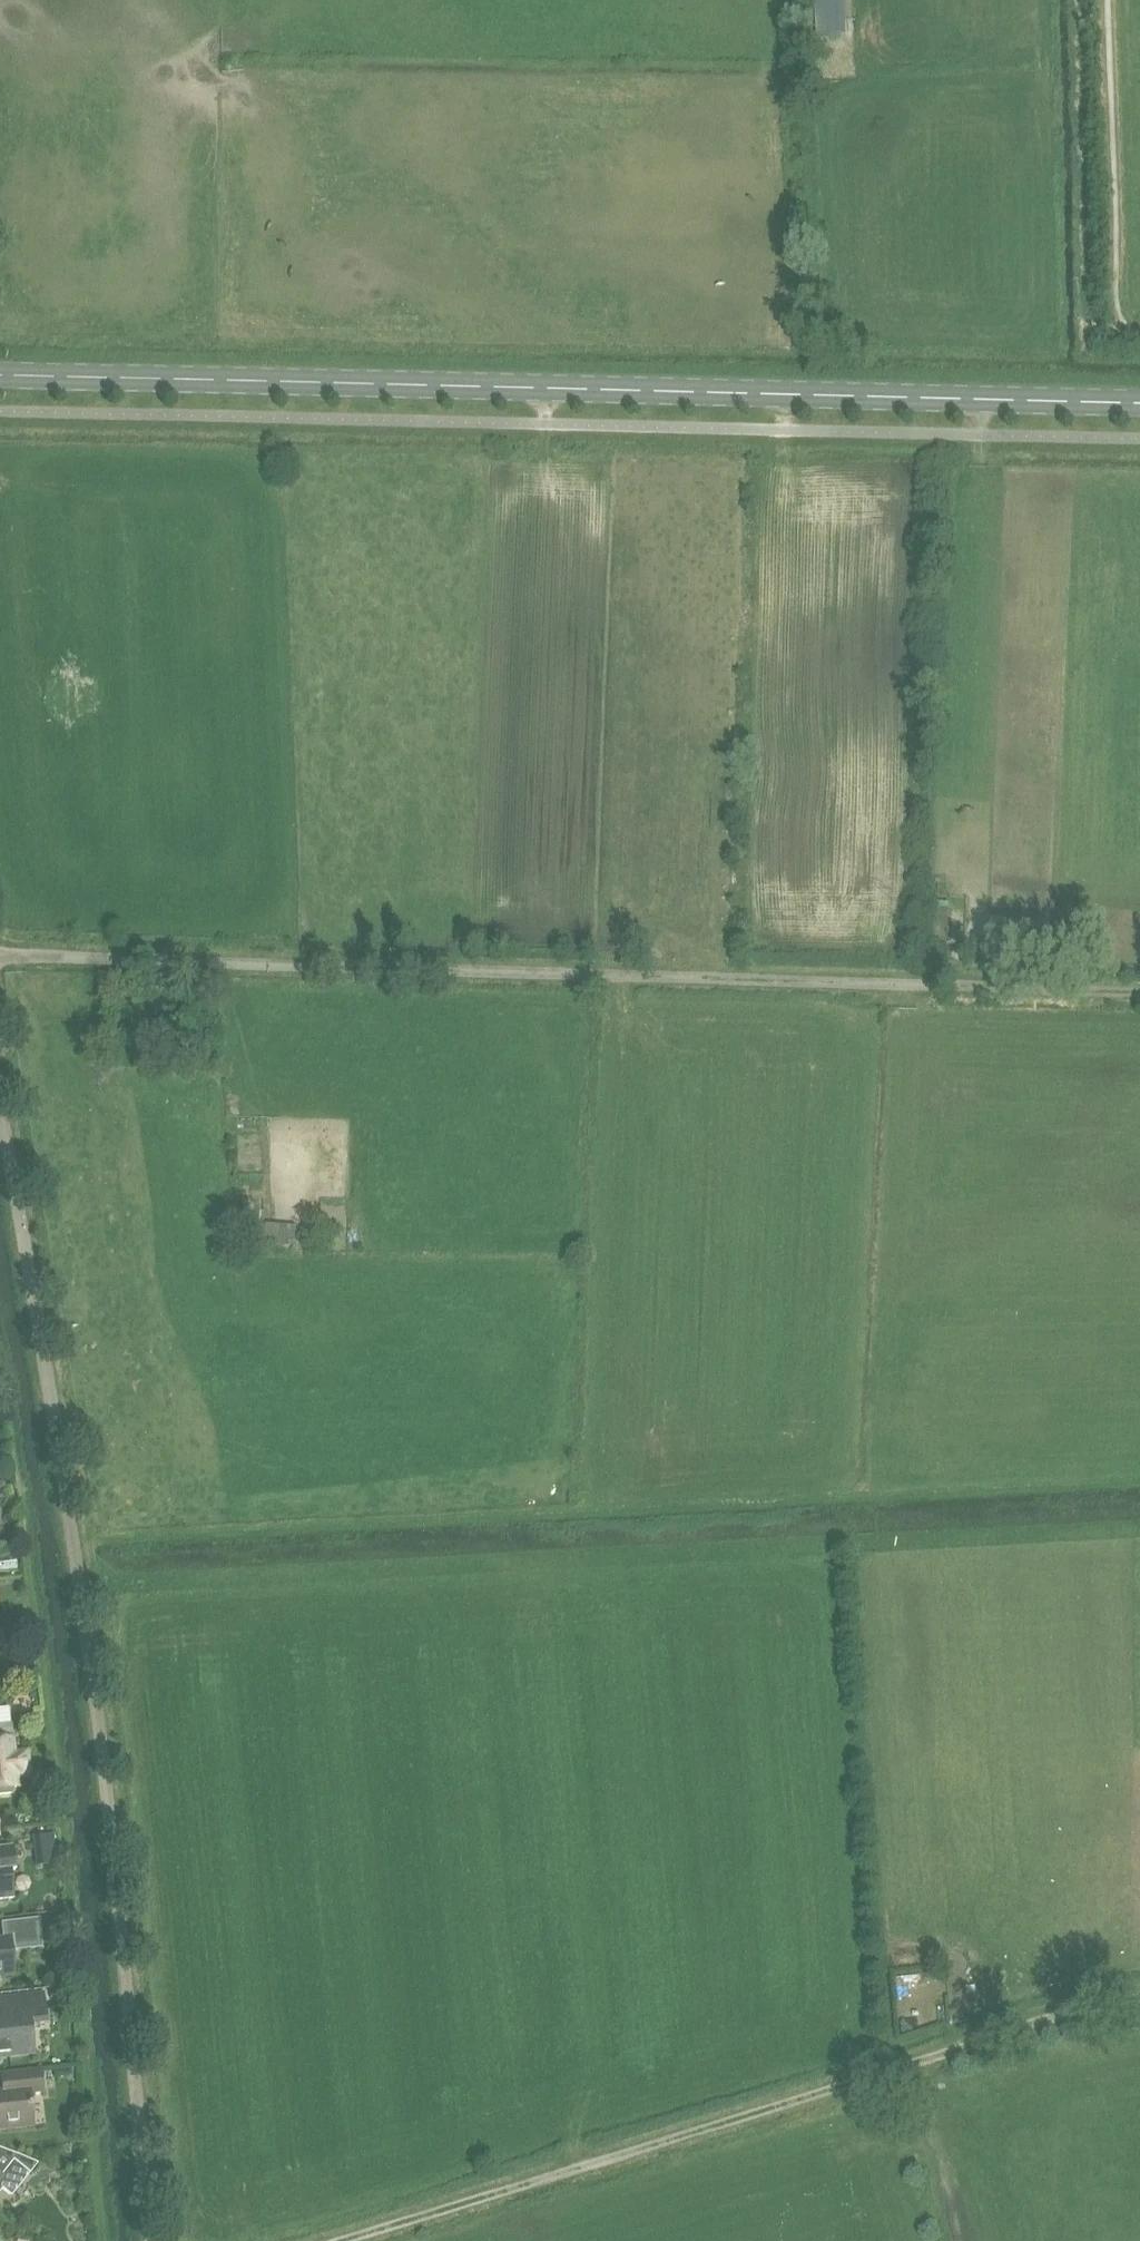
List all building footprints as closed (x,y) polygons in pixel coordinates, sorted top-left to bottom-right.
[(847,36),(845,0),(813,0),(815,37),(818,37),(847,36)] [(1,1794),(12,1793),(14,1790),(14,1787),(18,1787),(17,1775),(26,1774),(29,1771),(27,1756),(24,1753),(14,1754),(12,1736),(10,1734),(0,1735),(0,1794),(1,1794)] [(53,1841),(52,1832),(34,1834),(35,1843),(53,1841)] [(0,1847),(0,1899),(14,1897),(10,1870),(16,1869),(14,1846),(0,1847)] [(44,1917),(46,1930),(61,1928),(60,1915),(44,1917)] [(11,1950),(43,1946),(40,1919),(3,1923),(4,1938),(0,1939),(0,1975),(14,1973),(11,1950)] [(6,1998),(0,1999),(0,2057),(27,2054),(24,2025),(47,2023),(44,1994),(6,1998)] [(32,2125),(29,2092),(43,2090),(41,2069),(1,2073),(3,2089),(0,2089),(0,2129),(32,2125)] [(2,2189),(11,2196),(26,2179),(30,2173),(15,2160),(10,2166),(6,2170),(0,2165),(0,2191),(2,2189)]
